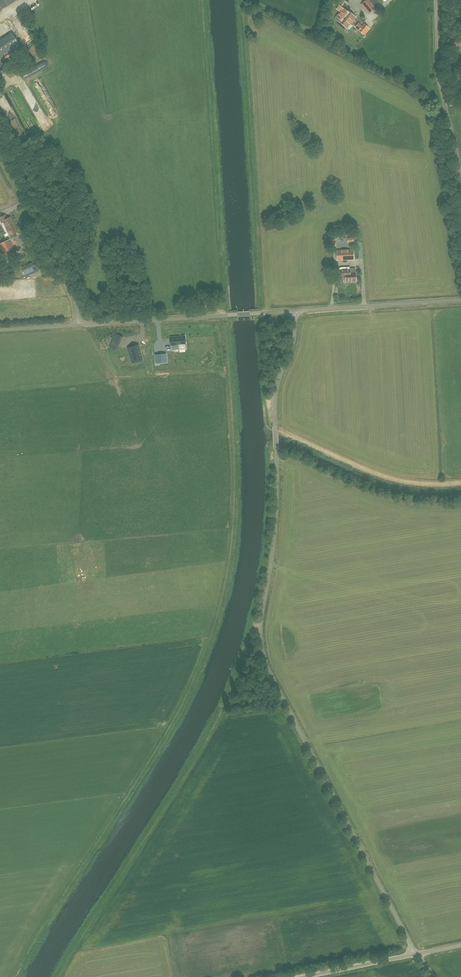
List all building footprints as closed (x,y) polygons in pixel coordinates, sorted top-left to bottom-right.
[(17,0),(0,0),(0,10),(17,0)] [(369,13),(379,5),(375,0),(367,0),(362,4),(369,13)] [(347,28),(356,17),(347,10),(347,11),(343,8),(336,17),(340,20),(339,21),(347,28)] [(368,27),(366,25),(364,24),(363,26),(359,23),(355,27),(359,30),(363,34),(368,27)] [(20,45),(13,33),(8,36),(16,48),(20,45)] [(0,221),(1,223),(3,222),(4,225),(3,225),(5,231),(7,230),(10,235),(18,231),(14,224),(13,222),(11,217),(8,219),(6,215),(2,217),(0,213),(0,221)] [(6,259),(17,254),(10,239),(0,244),(0,246),(6,259)] [(353,250),(337,251),(337,255),(337,260),(337,261),(338,261),(342,260),(354,260),(353,250)] [(38,268),(34,261),(21,267),(25,275),(38,268)] [(356,282),(355,281),(356,281),(356,273),(350,274),(350,269),(349,267),(341,268),(340,268),(339,269),(339,270),(340,270),(340,276),(345,276),(346,281),(351,281),(351,282),(356,282)] [(185,336),(170,337),(172,350),(179,350),(179,346),(186,345),(185,336)] [(110,348),(115,350),(118,343),(113,341),(110,348)] [(132,360),(141,357),(138,345),(128,348),(130,354),(131,354),(132,360)] [(156,363),(167,362),(166,353),(155,355),(156,363)]
